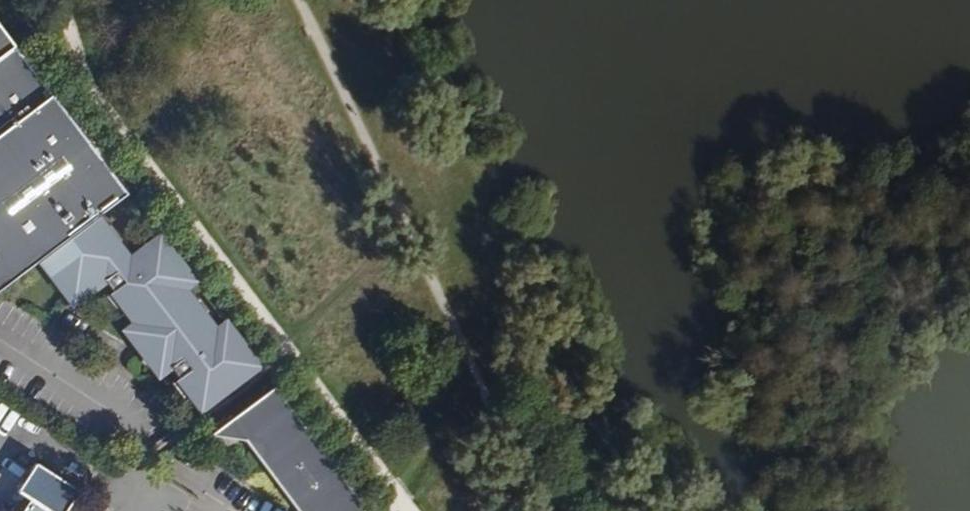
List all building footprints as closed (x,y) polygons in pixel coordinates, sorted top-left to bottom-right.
[(15,45),(0,26),(0,56),(15,45)] [(0,56),(0,289),(41,258),(94,218),(128,193),(15,45),(0,56)] [(94,218),(41,258),(46,264),(44,265),(48,271),(50,270),(65,289),(63,290),(68,296),(74,291),(79,298),(84,293),(83,292),(102,278),(112,292),(114,290),(128,310),(127,311),(131,317),(133,316),(137,322),(131,326),(136,332),(130,337),(134,343),(136,342),(151,361),(149,362),(153,368),(160,363),(164,370),(168,367),(178,379),(179,377),(194,397),(192,398),(197,404),(203,399),(208,405),(216,400),(215,398),(243,377),(244,379),(252,373),(247,366),(253,362),(249,356),(247,357),(232,337),(234,336),(230,331),(223,335),(219,329),(212,334),(207,327),(209,326),(205,321),(203,322),(188,302),(190,301),(186,295),(184,296),(180,290),(185,285),(181,279),(187,274),(183,268),(181,270),(167,250),(168,249),(164,243),(158,248),(153,242),(126,261),(122,255),(123,254),(119,248),(117,250),(103,230),(104,229),(100,223),(98,224),(94,218)] [(273,388),(228,423),(242,443),(295,510),(363,510),(366,508),(273,388)] [(242,443),(228,423),(218,431),(221,434),(216,438),(242,443)] [(30,498),(22,510),(51,510),(30,498)]
